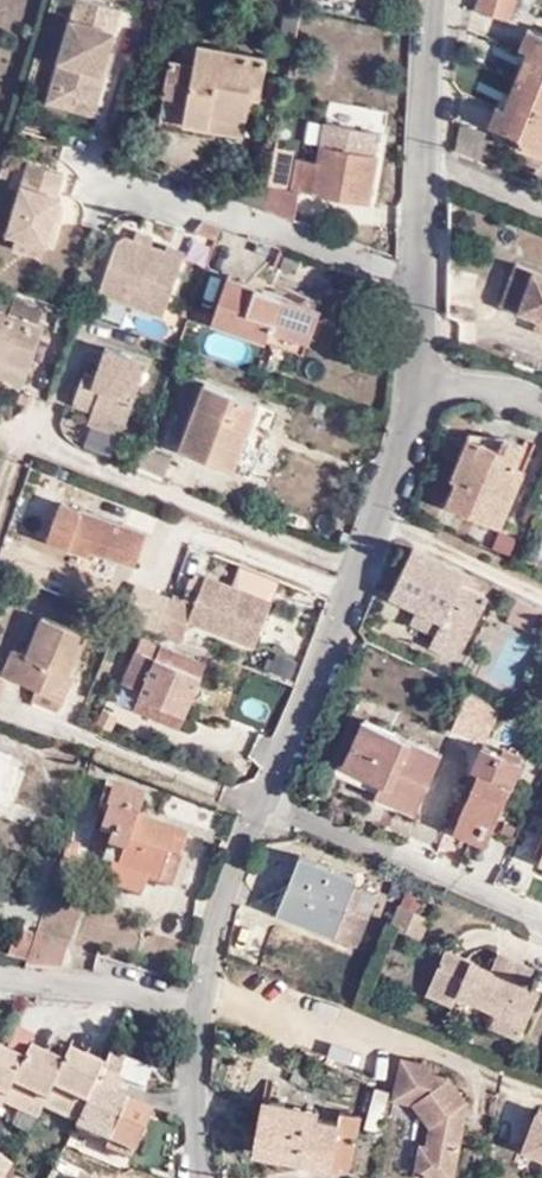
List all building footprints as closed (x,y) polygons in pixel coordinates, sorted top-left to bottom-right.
[(51,82),(95,94),(104,66),(101,64),(119,4),(104,0),(74,0),(51,82)] [(511,0),(474,0),(474,1),(505,13),(511,0)] [(532,19),(523,38),(532,43),(507,102),(500,98),(490,117),(524,132),(526,140),(541,148),(541,24),(532,19)] [(200,26),(192,62),(186,90),(160,85),(151,122),(180,128),(183,121),(212,129),(214,124),(216,114),(243,121),(247,110),(253,111),(268,45),(200,26)] [(186,90),(192,62),(168,55),(160,85),(186,90)] [(95,94),(51,82),(48,94),(91,106),(95,94)] [(240,131),(243,121),(216,114),(214,124),(240,131)] [(302,183),(302,186),(370,199),(381,149),(371,148),(374,127),(326,118),(318,156),(298,152),(291,180),(302,183)] [(183,121),(180,128),(209,135),(212,129),(183,121)] [(265,204),(275,207),(298,208),(302,186),(302,183),(291,180),(281,178),(288,146),(276,143),(265,204)] [(5,227),(38,239),(46,242),(54,215),(49,212),(57,191),(53,188),(60,166),(27,156),(0,225),(0,226),(5,227)] [(182,242),(164,236),(160,242),(117,226),(93,285),(159,307),(182,242)] [(38,239),(5,227),(2,239),(34,250),(38,239)] [(541,310),(541,267),(527,261),(511,297),(541,310)] [(294,333),(311,290),(272,277),(267,287),(226,275),(212,318),(264,338),(269,326),(294,333)] [(35,321),(0,308),(0,365),(16,371),(35,321)] [(117,430),(143,360),(100,342),(88,373),(78,369),(65,400),(85,408),(83,417),(117,430)] [(239,466),(261,403),(204,381),(180,444),(239,466)] [(276,408),(261,403),(239,466),(252,470),(276,408)] [(517,458),(524,442),(502,432),(497,443),(468,432),(449,471),(456,475),(448,496),(501,519),(525,463),(517,458)] [(140,443),(132,464),(162,474),(170,453),(140,443)] [(135,560),(149,526),(69,497),(53,534),(67,539),(63,549),(87,556),(92,544),(135,560)] [(468,566),(418,542),(396,587),(423,600),(448,611),(439,628),(468,642),(490,594),(493,589),(465,575),(468,566)] [(521,594),(468,566),(465,575),(493,589),(490,594),(494,596),(514,607),(521,594)] [(168,590),(153,627),(177,635),(185,613),(251,638),(267,597),(200,571),(189,597),(168,590)] [(448,611),(423,600),(416,617),(439,628),(448,611)] [(2,670),(32,682),(62,693),(71,669),(68,667),(81,629),(39,613),(25,650),(10,646),(2,670)] [(468,642),(439,628),(435,638),(464,651),(468,642)] [(123,684),(142,692),(187,712),(206,660),(160,643),(154,656),(137,649),(123,684)] [(508,698),(473,681),(457,717),(488,731),(508,698)] [(62,693),(32,682),(27,700),(55,711),(62,693)] [(187,712),(142,692),(134,708),(183,725),(187,712)] [(116,721),(123,702),(105,696),(98,715),(116,721)] [(424,805),(449,748),(367,711),(346,758),(392,778),(388,789),(424,805)] [(475,785),(463,810),(496,826),(526,756),(489,739),(469,780),(475,785)] [(145,869),(153,872),(160,851),(175,855),(182,830),(131,812),(137,794),(110,784),(97,821),(108,824),(103,836),(118,842),(112,856),(105,854),(97,876),(135,890),(145,869)] [(496,826),(463,810),(456,825),(489,840),(496,826)] [(285,902),(341,924),(354,895),(365,869),(309,845),(285,902)] [(160,851),(153,872),(169,877),(175,855),(160,851)] [(354,895),(341,924),(354,929),(365,900),(354,895)] [(431,908),(403,896),(394,918),(423,929),(431,908)] [(0,952),(0,956),(21,963),(29,939),(8,931),(0,952)] [(21,963),(38,968),(50,972),(60,947),(30,936),(29,939),(21,963)] [(529,975),(493,960),(449,942),(437,967),(453,972),(450,978),(462,983),(501,1000),(493,1015),(522,1027),(541,986),(541,980),(529,975)] [(493,960),(529,975),(536,958),(501,942),(493,960)] [(457,994),(462,983),(450,978),(453,972),(437,967),(429,983),(457,994)] [(452,1173),(452,1171),(466,1094),(467,1093),(449,1068),(428,1064),(430,1056),(403,1049),(393,1089),(416,1095),(431,1117),(428,1137),(421,1136),(416,1167),(452,1173)] [(102,1069),(65,1054),(60,1065),(26,1051),(20,1063),(0,1054),(0,1095),(3,1097),(8,1086),(42,1104),(49,1090),(86,1108),(94,1089),(102,1069)] [(147,1069),(109,1052),(102,1069),(141,1085),(147,1069)] [(141,1085),(102,1069),(94,1089),(133,1106),(141,1085)] [(36,1116),(42,1104),(8,1086),(3,1097),(2,1101),(36,1116)] [(132,1148),(148,1112),(133,1106),(94,1089),(86,1108),(80,1123),(132,1148)] [(42,1104),(80,1123),(86,1108),(49,1090),(42,1104)] [(538,1100),(524,1139),(541,1146),(541,1102),(538,1100)] [(256,1146),(370,1169),(376,1134),(358,1130),(363,1111),(342,1104),(337,1117),(263,1103),(256,1146)] [(0,1163),(0,1177),(1,1177),(8,1168),(0,1163)]
